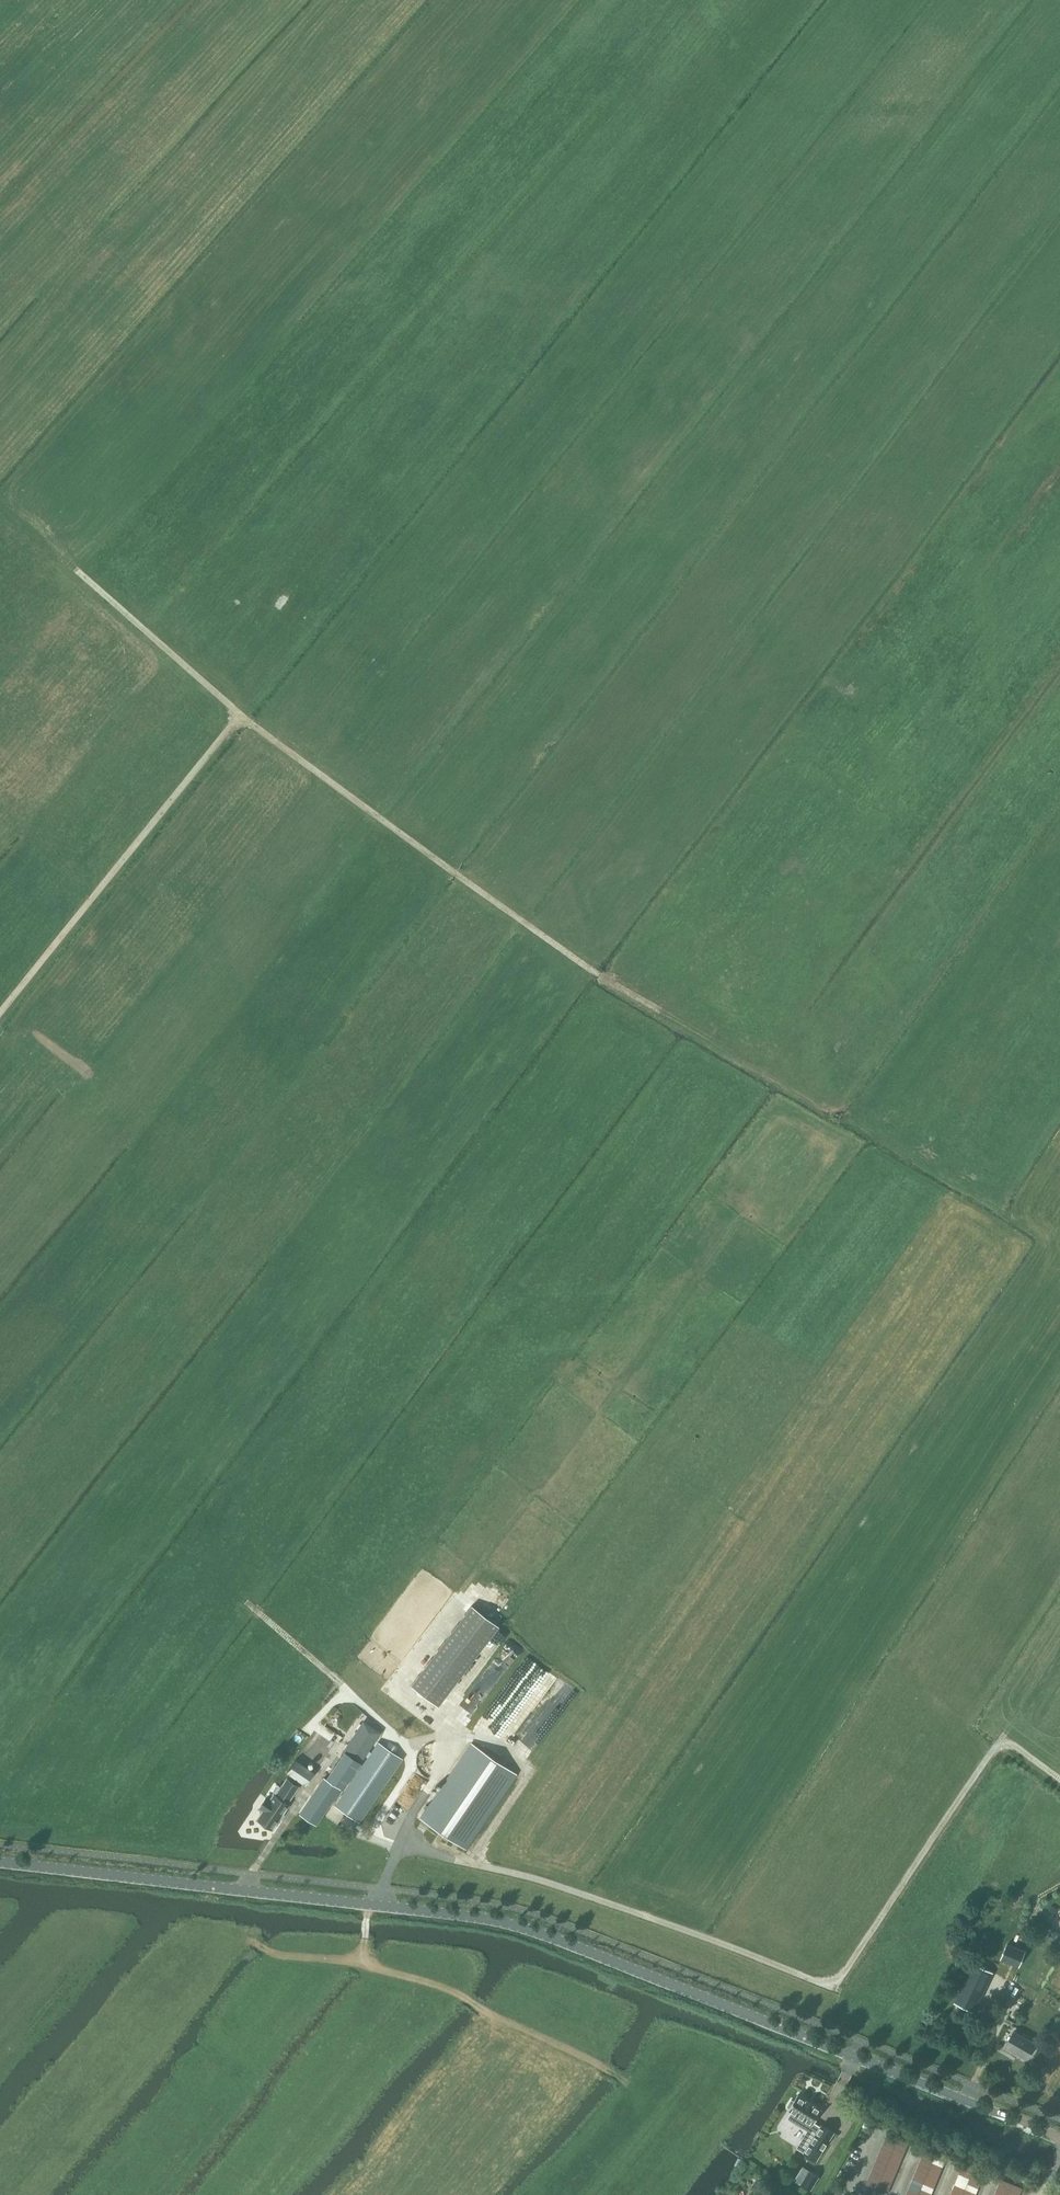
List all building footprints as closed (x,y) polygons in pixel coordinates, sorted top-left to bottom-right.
[(471,1606),(411,1685),(438,1705),(498,1626),(471,1606)] [(381,1733),(363,1721),(344,1749),(362,1761),(381,1733)] [(360,1821),(403,1758),(379,1741),(336,1805),(360,1821)] [(466,1847),(516,1773),(472,1743),(421,1817),(466,1847)] [(344,1788),(361,1763),(345,1751),(328,1777),(344,1788)] [(288,1771),(306,1784),(314,1772),(296,1759),(288,1771)] [(340,1789),(324,1778),(300,1813),(316,1824),(340,1789)] [(273,1828),(289,1804),(287,1803),(298,1786),(287,1779),(276,1796),(274,1795),(271,1799),(268,1797),(260,1808),(264,1810),(258,1818),(273,1828)] [(1047,1937),(1058,1943),(1059,1940),(1059,1933),(1052,1929),(1047,1937)] [(1007,1944),(1001,1958),(1019,1966),(1025,1952),(1007,1944)] [(973,1963),(954,2002),(974,2012),(993,1972),(973,1963)] [(1007,2043),(1014,2028),(1009,2026),(1002,2040),(1007,2043)] [(1027,2058),(1035,2042),(1014,2030),(1006,2045),(1027,2058)] [(812,2124),(822,2109),(813,2104),(813,2103),(807,2099),(806,2099),(798,2094),(794,2101),(791,2099),(787,2106),(790,2107),(788,2109),(792,2111),(788,2118),(808,2130),(797,2147),(804,2152),(816,2160),(834,2131),(822,2124),(819,2128),(812,2124)] [(886,2136),(896,2141),(898,2135),(888,2131),(886,2136)] [(898,2135),(896,2141),(907,2145),(909,2140),(898,2135)] [(883,2142),(894,2146),(896,2141),(886,2136),(883,2142)] [(896,2141),(894,2146),(905,2150),(907,2145),(896,2141)] [(881,2147),(892,2151),(894,2146),(883,2142),(881,2147)] [(894,2146),(892,2151),(902,2156),(905,2150),(894,2146)] [(879,2152),(889,2156),(892,2151),(881,2147),(879,2152)] [(923,2152),(934,2157),(936,2151),(925,2147),(923,2152)] [(892,2151),(889,2156),(900,2161),(902,2156),(892,2151)] [(936,2151),(934,2157),(945,2161),(947,2156),(936,2151)] [(877,2157),(887,2162),(889,2156),(879,2152),(877,2157)] [(921,2157),(932,2162),(934,2157),(923,2152),(921,2157)] [(889,2156),(887,2162),(898,2166),(900,2161),(889,2156)] [(875,2163),(885,2167),(887,2162),(877,2157),(875,2163)] [(919,2163),(929,2167),(932,2162),(921,2157),(919,2163)] [(934,2157),(932,2162),(943,2166),(945,2161),(934,2157)] [(887,2162),(885,2167),(896,2171),(898,2166),(887,2162)] [(932,2162),(929,2167),(940,2172),(943,2166),(932,2162)] [(872,2168),(883,2172),(885,2167),(875,2163),(872,2168)] [(916,2168),(927,2172),(929,2167),(919,2163),(916,2168)] [(972,2173),(974,2167),(963,2163),(961,2168),(972,2173)] [(885,2167),(883,2172),(894,2177),(896,2171),(885,2167)] [(929,2167),(927,2172),(938,2177),(940,2172),(929,2167)] [(972,2173),(982,2177),(984,2172),(974,2167),(972,2173)] [(870,2174),(880,2178),(883,2172),(872,2168),(870,2174)] [(914,2173),(925,2178),(927,2172),(916,2168),(914,2173)] [(969,2178),(972,2173),(961,2168),(959,2173),(969,2178)] [(801,2183),(810,2189),(818,2176),(809,2170),(801,2183)] [(883,2172),(880,2178),(891,2182),(894,2177),(883,2172)] [(927,2172),(925,2178),(936,2182),(938,2177),(927,2172)] [(925,2178),(914,2173),(912,2178),(923,2183),(925,2178)] [(956,2179),(967,2183),(969,2178),(959,2173),(956,2179)] [(982,2177),(972,2173),(969,2178),(980,2182),(982,2177)] [(868,2179),(878,2183),(880,2178),(870,2174),(868,2179)] [(880,2178),(878,2183),(889,2188),(891,2182),(880,2178)] [(920,2188),(923,2183),(912,2178),(910,2184),(920,2188)] [(925,2178),(923,2183),(934,2187),(936,2182),(925,2178)] [(980,2182),(969,2178),(967,2183),(978,2188),(980,2182)] [(998,2184),(1009,2188),(1011,2183),(1001,2178),(998,2184)] [(878,2183),(868,2179),(866,2183),(876,2188),(878,2183)] [(954,2184),(965,2189),(967,2183),(956,2179),(954,2184)] [(878,2183),(876,2188),(887,2192),(889,2188),(878,2183)] [(923,2183),(920,2188),(931,2193),(934,2187),(923,2183)] [(967,2183),(965,2189),(976,2193),(978,2188),(967,2183)] [(1009,2188),(1020,2193),(1022,2188),(1011,2183),(1009,2188)] [(918,2193),(920,2188),(910,2184),(908,2189),(918,2193)] [(952,2190),(963,2194),(965,2189),(954,2184),(952,2190)] [(1009,2188),(998,2184),(996,2189),(1006,2194),(1009,2188)]
